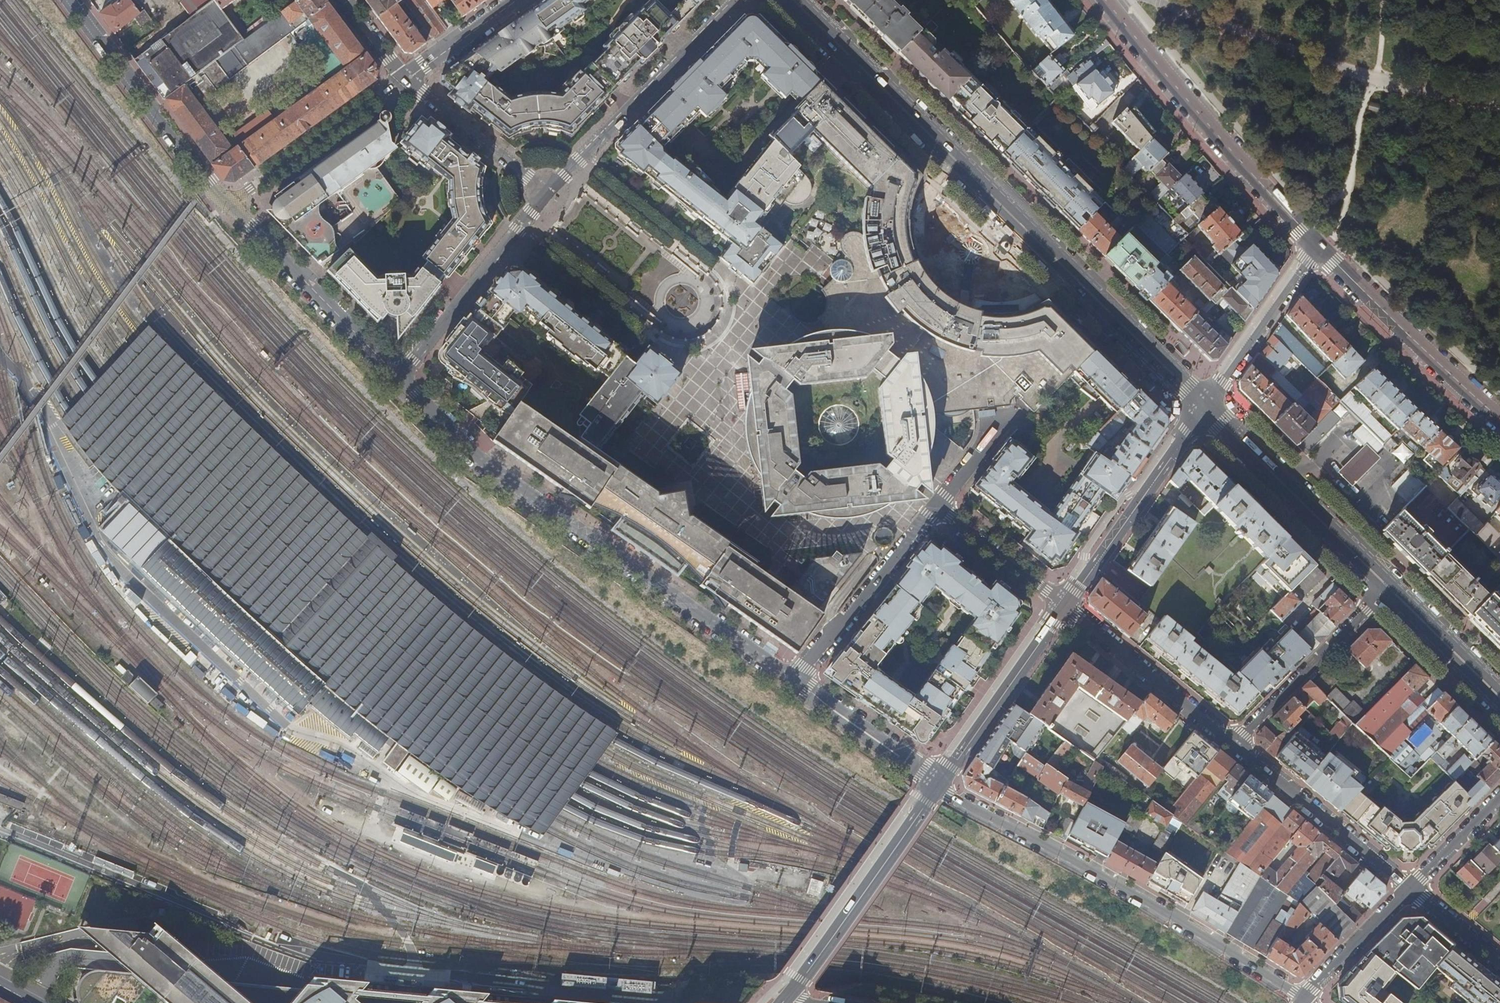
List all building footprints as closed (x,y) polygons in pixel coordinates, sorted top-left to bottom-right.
[(100,14),(107,24),(114,33),(134,18),(141,26),(150,19),(144,10),(139,13),(129,0),(123,0),(112,8),(110,7),(100,14)] [(164,100),(217,171),(224,180),(234,182),(255,166),(283,146),(328,113),(357,93),(376,80),(378,69),(367,55),(366,55),(325,0),(298,0),(295,2),(273,19),(244,41),(243,40),(216,60),(218,64),(250,107),(269,93),(259,79),(261,77),(259,74),(257,75),(257,76),(248,65),(303,24),(309,20),(321,36),(347,69),(342,73),(275,122),(245,143),(233,151),(184,85),(164,100)] [(191,17),(214,1),(214,0),(213,0),(183,0),(180,2),(191,17)] [(214,1),(221,10),(234,0),(214,0),(214,1)] [(370,7),(378,18),(396,4),(398,3),(402,0),(365,0),(370,7)] [(432,39),(447,29),(439,18),(433,8),(426,0),(402,0),(398,3),(400,5),(405,1),(432,39)] [(433,8),(444,0),(426,0),(433,8)] [(464,17),(484,2),(487,0),(451,0),(464,17)] [(581,6),(574,0),(549,0),(548,0),(546,0),(531,11),(552,39),(559,33),(557,30),(573,19),(575,22),(582,16),(584,11),(581,6)] [(678,25),(695,8),(687,0),(685,0),(671,14),(657,0),(650,0),(626,25),(624,25),(619,29),(619,32),(604,47),(607,51),(593,65),(616,88),(649,54),(678,25)] [(695,8),(703,0),(687,0),(695,8)] [(846,3),(877,33),(882,38),(898,54),(920,32),(905,17),(906,16),(900,10),(899,11),(887,0),(843,0),(846,3)] [(1019,15),(1039,0),(1007,0),(1019,15)] [(1043,0),(1039,0),(1019,15),(1035,37),(1037,35),(1058,19),(1043,0)] [(191,17),(134,59),(146,76),(164,100),(184,85),(184,84),(197,74),(216,60),(243,40),(229,21),(225,16),(221,10),(214,1),(191,17)] [(396,4),(378,18),(388,31),(404,53),(412,54),(426,44),(396,4)] [(504,30),(483,45),(501,69),(502,69),(540,42),(543,45),(552,39),(531,11),(504,30)] [(230,12),(225,16),(229,21),(235,17),(230,12)] [(244,41),(273,19),(269,13),(245,31),(235,17),(229,21),(243,40),(244,41)] [(439,18),(447,29),(452,25),(454,23),(446,13),(439,18)] [(765,79),(792,52),(773,33),(758,18),(757,20),(746,20),(744,19),(705,58),(645,120),(668,143),(699,111),(706,118),(709,115),(708,113),(723,97),(725,99),(728,96),(721,89),(732,78),(728,74),(738,64),(742,68),(748,62),(753,61),(753,60),(757,60),(767,70),(762,76),(765,79)] [(1072,38),(1058,19),(1037,35),(1051,54),(1072,38)] [(315,40),(321,36),(309,20),(303,24),(315,40)] [(920,32),(898,54),(904,60),(908,57),(926,76),(925,78),(939,91),(941,90),(956,104),(959,108),(978,89),(958,70),(961,67),(949,55),(948,55),(943,51),(941,53),(940,52),(937,55),(928,46),(930,43),(920,32)] [(460,62),(486,82),(490,76),(497,68),(501,69),(483,45),(460,62)] [(801,103),(822,82),(803,63),(792,52),(765,79),(770,83),(773,81),(780,89),(778,91),(785,99),(791,94),(801,103)] [(1044,68),(1035,76),(1047,89),(1065,72),(1049,56),(1040,64),(1044,68)] [(908,57),(904,60),(910,65),(913,65),(918,71),(918,74),(922,78),(925,78),(926,76),(908,57)] [(1067,78),(1073,86),(1096,67),(1089,59),(1073,72),(1074,73),(1067,78)] [(216,60),(197,74),(200,78),(218,64),(216,60)] [(591,114),(616,88),(593,65),(592,64),(577,80),(575,77),(562,90),(565,93),(561,96),(554,95),(545,94),(537,94),(527,96),(519,97),(511,100),(496,88),(495,90),(486,82),(460,62),(444,73),(440,76),(441,83),(443,85),(446,88),(452,93),(449,96),(468,111),(470,111),(472,108),(482,117),(491,124),(494,126),(503,133),(502,134),(508,138),(513,135),(519,132),(524,130),(532,129),(538,128),(548,128),(555,129),(562,131),(564,132),(572,135),(577,130),(576,129),(591,114)] [(981,86),(961,67),(958,70),(978,89),(981,86)] [(1104,81),(1099,75),(1077,92),(1091,110),(1113,93),(1108,87),(1111,85),(1107,79),(1104,81)] [(870,188),(901,157),(895,152),(865,121),(840,97),(823,80),(822,82),(801,103),(768,136),(773,141),(789,156),(814,132),(870,188)] [(981,86),(978,89),(959,108),(964,112),(961,116),(975,130),(976,129),(979,132),(982,135),(981,136),(995,150),(999,147),(1004,152),(1026,130),(1011,115),(1012,114),(1002,104),(1004,102),(998,96),(995,99),(981,86)] [(941,90),(939,91),(939,94),(946,102),(951,107),(956,111),(959,108),(956,104),(941,90)] [(1371,101),(1369,110),(1380,113),(1382,104),(1371,101)] [(1140,151),(1151,140),(1154,137),(1129,106),(1112,124),(1140,151)] [(964,112),(959,108),(956,111),(961,116),(964,112)] [(391,114),(389,112),(388,112),(385,112),(383,112),(381,114),(380,115),(380,117),(380,118),(380,119),(380,120),(366,130),(363,132),(340,149),(339,148),(333,152),(330,155),(306,172),(284,188),(282,189),(285,194),(275,201),(273,204),(273,207),(273,210),(267,210),(272,216),(280,224),(290,234),(329,204),(337,198),(377,168),(380,166),(382,164),(385,160),(388,153),(392,148),(391,145),(392,144),(388,124),(390,122),(391,121),(392,119),(392,116),(391,114)] [(491,124),(482,117),(482,118),(491,125),(491,124)] [(447,278),(448,278),(471,248),(472,247),(474,245),(478,240),(486,230),(487,230),(492,225),(487,217),(485,211),(483,205),(481,197),(481,190),(481,182),(482,177),(485,168),(479,163),(479,164),(469,157),(460,149),(447,139),(450,136),(430,119),(427,123),(422,119),(402,144),(407,149),(405,152),(424,168),(427,164),(441,176),(443,174),(450,179),(449,180),(449,188),(450,188),(452,213),(452,214),(454,221),(455,221),(450,228),(448,227),(423,258),(427,262),(447,278)] [(640,124),(638,123),(621,139),(615,145),(616,149),(620,153),(619,155),(626,160),(625,161),(636,170),(637,169),(643,174),(645,173),(649,176),(666,154),(662,151),(663,148),(668,143),(645,120),(640,124)] [(1032,124),(1026,130),(1004,152),(1001,155),(1016,170),(1031,186),(1036,190),(1061,165),(1062,164),(1056,157),(1061,152),(1032,124)] [(1089,129),(1093,133),(1097,129),(1093,125),(1089,129)] [(1149,172),(1164,158),(1166,155),(1151,140),(1140,151),(1134,158),(1140,163),(1138,165),(1147,175),(1149,172)] [(812,187),(811,182),(810,181),(808,177),(799,169),(800,168),(789,156),(773,141),(745,180),(742,177),(737,183),(734,188),(736,190),(726,201),(721,197),(702,221),(732,244),(721,258),(753,284),(783,247),(784,246),(763,230),(785,201),(788,202),(792,204),(796,205),(798,205),(801,204),(805,202),(807,200),(809,197),(811,195),(812,191),(812,187)] [(1001,155),(1004,152),(999,147),(995,150),(1001,155)] [(469,156),(460,149),(469,157),(469,156)] [(693,213),(702,221),(721,197),(705,184),(708,179),(698,169),(695,169),(687,163),(684,166),(675,158),(673,160),(666,154),(649,176),(654,180),(653,182),(672,197),(691,216),(693,213)] [(934,414),(973,410),(1010,406),(1009,398),(1015,397),(1018,394),(998,373),(1000,370),(988,358),(980,357),(981,353),(973,351),(981,313),(971,311),(964,308),(958,305),(946,293),(943,296),(942,295),(941,294),(943,291),(929,282),(923,275),(920,269),(916,261),(912,251),(910,243),(909,236),(908,229),(908,223),(909,216),(910,208),(912,200),(914,194),(918,186),(922,178),(911,167),(901,157),(870,188),(871,189),(869,199),(865,198),(863,209),(862,218),(862,228),(862,236),(859,233),(855,232),(851,232),(847,234),(844,237),(842,240),(841,241),(840,244),(841,248),(841,250),(843,253),(845,255),(843,259),(839,259),(836,260),(833,263),(831,265),(830,267),(830,269),(830,272),(830,274),(831,276),(832,280),(824,287),(821,291),(824,294),(825,298),(826,300),(826,303),(826,308),(825,310),(822,314),(821,316),(818,317),(827,331),(834,330),(834,331),(816,334),(804,337),(794,342),(787,346),(749,351),(756,356),(761,360),(760,363),(757,365),(745,356),(748,373),(750,393),(747,401),(746,408),(745,413),(744,419),(744,430),(745,443),(749,455),(754,467),(759,476),(764,514),(773,502),(778,507),(769,518),(806,514),(811,516),(821,519),(831,520),(843,520),(849,520),(853,519),(866,516),(877,512),(890,505),(927,500),(915,491),(917,488),(919,486),(931,495),(930,482),(927,458),(931,446),(933,433),(933,427),(933,424),(932,415),(934,414)] [(1166,193),(1181,178),(1169,166),(1170,164),(1164,158),(1149,172),(1156,178),(1158,181),(1152,186),(1150,184),(1152,182),(1146,176),(1137,185),(1155,203),(1166,193)] [(1061,165),(1036,190),(1046,200),(1053,207),(1074,185),(1085,175),(1068,159),(1062,165),(1061,165)] [(1130,161),(1130,162),(1122,170),(1127,174),(1135,166),(1130,161)] [(1156,178),(1149,172),(1147,175),(1146,176),(1152,182),(1156,178)] [(1074,185),(1053,207),(1077,231),(1103,204),(1096,197),(1101,192),(1085,175),(1074,185)] [(1194,191),(1181,178),(1166,193),(1168,194),(1170,193),(1181,203),(1187,197),(1194,191)] [(1173,221),(1193,203),(1187,197),(1181,203),(1170,193),(1168,194),(1166,193),(1155,203),(1156,204),(1173,221)] [(1197,226),(1217,209),(1211,203),(1210,202),(1207,201),(1205,202),(1200,197),(1193,203),(1173,221),(1187,235),(1197,226)] [(400,201),(400,200),(377,222),(378,223),(400,201)] [(1103,204),(1077,231),(1086,239),(1103,257),(1131,229),(1122,220),(1112,231),(1109,229),(1112,227),(1109,225),(1107,227),(1102,222),(1105,219),(1113,211),(1105,203),(1103,204)] [(1233,243),(1241,236),(1218,209),(1217,209),(1197,226),(1214,245),(1212,247),(1214,251),(1208,256),(1196,243),(1191,247),(1197,254),(1208,264),(1226,249),(1233,243)] [(1122,220),(1113,211),(1105,219),(1110,224),(1109,225),(1112,227),(1109,229),(1112,231),(1122,220)] [(1147,213),(1136,223),(1150,236),(1154,232),(1161,239),(1157,243),(1168,254),(1178,244),(1147,213)] [(378,223),(377,222),(355,243),(356,244),(366,234),(378,223)] [(1131,229),(1103,257),(1118,272),(1134,287),(1158,263),(1166,256),(1135,225),(1131,229)] [(346,235),(318,263),(320,265),(352,241),(346,235)] [(1013,247),(1005,240),(1000,246),(1007,253),(1013,247)] [(1237,260),(1243,254),(1233,243),(1226,249),(1237,260)] [(1252,310),(1276,278),(1276,272),(1251,246),(1243,254),(1237,260),(1231,265),(1247,283),(1249,284),(1237,295),(1252,310)] [(398,341),(441,287),(440,286),(447,278),(427,262),(420,271),(418,269),(411,278),(407,275),(402,274),(401,276),(399,276),(390,276),(388,276),(387,275),(381,277),(378,279),(349,249),(326,272),(334,279),(336,277),(381,320),(382,321),(388,315),(391,317),(394,318),(396,318),(398,340),(398,341)] [(1179,271),(1209,301),(1223,287),(1193,257),(1179,271)] [(1147,299),(1148,301),(1172,278),(1169,275),(1171,273),(1165,267),(1163,269),(1158,263),(1134,287),(1139,292),(1147,299)] [(486,294),(475,309),(500,329),(502,331),(507,325),(505,323),(515,310),(521,309),(533,319),(536,315),(542,320),(539,323),(549,331),(546,334),(561,346),(560,348),(573,358),(574,357),(587,367),(588,366),(595,371),(597,369),(609,378),(625,357),(628,354),(545,288),(546,287),(520,266),(518,269),(515,267),(510,267),(508,270),(505,268),(500,276),(485,294),(486,294)] [(1167,319),(1179,331),(1195,315),(1197,313),(1173,290),(1177,285),(1174,282),(1178,277),(1176,275),(1172,278),(1148,301),(1167,319)] [(336,277),(334,279),(377,323),(381,320),(336,277)] [(1236,294),(1237,295),(1249,284),(1247,283),(1236,294)] [(1248,318),(1252,310),(1237,295),(1236,294),(1230,288),(1227,291),(1223,287),(1209,301),(1205,305),(1201,309),(1205,313),(1214,304),(1215,305),(1221,298),(1238,316),(1242,312),(1248,318)] [(1147,299),(1139,292),(1138,294),(1142,298),(1145,301),(1147,299)] [(1322,317),(1300,295),(1286,316),(1304,334),(1319,350),(1318,351),(1322,355),(1323,355),(1333,364),(1351,347),(1322,317)] [(1200,310),(1201,309),(1205,305),(1199,299),(1195,304),(1200,310)] [(1018,394),(1019,394),(1022,397),(1020,399),(1034,413),(1070,376),(1096,350),(1075,329),(1046,301),(1038,306),(1025,311),(1013,314),(1002,315),(989,315),(981,313),(973,351),(981,353),(980,357),(988,358),(1000,370),(998,373),(1018,394)] [(505,413),(511,416),(520,403),(532,387),(520,377),(523,374),(507,362),(502,368),(482,351),(500,329),(475,309),(470,315),(469,314),(459,327),(449,340),(447,343),(448,344),(445,348),(447,364),(457,373),(452,378),(458,383),(468,387),(474,391),(479,393),(484,399),(487,402),(489,400),(493,404),(492,406),(499,410),(505,413)] [(1194,346),(1210,361),(1217,361),(1232,339),(1223,330),(1217,336),(1195,315),(1179,331),(1194,346)] [(1287,350),(1316,379),(1325,371),(1302,348),(1280,324),(1273,335),(1287,350)] [(397,555),(387,546),(383,542),(371,531),(366,536),(316,489),(195,373),(149,325),(62,421),(76,441),(90,460),(119,491),(127,499),(167,539),(140,567),(217,640),(300,713),(308,704),(350,737),(354,733),(377,751),(388,737),(396,743),(382,759),(395,770),(406,754),(409,755),(397,772),(428,793),(440,777),(441,778),(433,790),(449,800),(457,789),(516,822),(543,834),(618,732),(574,704),(556,692),(495,645),(451,610),(394,559),(397,555)] [(1273,335),(1267,343),(1281,356),(1287,350),(1273,335)] [(447,343),(440,351),(439,356),(439,359),(441,363),(444,366),(445,366),(447,364),(445,348),(448,344),(447,343)] [(1283,371),(1269,356),(1271,353),(1264,347),(1239,383),(1239,391),(1284,434),(1296,446),(1299,443),(1318,424),(1331,410),(1340,401),(1334,396),(1317,379),(1292,406),(1266,381),(1271,376),(1273,379),(1272,381),(1274,383),(1276,381),(1286,392),(1292,386),(1280,374),(1283,371)] [(1364,361),(1351,347),(1333,364),(1331,365),(1345,380),(1364,361)] [(587,429),(580,439),(598,452),(638,400),(643,394),(657,405),(669,389),(681,374),(671,366),(673,364),(660,354),(658,356),(648,348),(635,364),(625,357),(609,378),(579,415),(586,420),(583,425),(587,429)] [(1070,376),(1089,395),(1106,377),(1115,369),(1103,357),(1096,350),(1070,376)] [(1097,395),(1116,414),(1138,391),(1134,387),(1131,385),(1115,369),(1106,377),(1089,395),(1090,396),(1093,397),(1095,396),(1097,395)] [(1400,428),(1418,410),(1412,405),(1374,369),(1354,388),(1398,430),(1400,428)] [(1334,396),(1340,401),(1345,396),(1348,394),(1350,392),(1344,387),(1334,396)] [(1086,446),(1095,452),(1096,453),(1127,421),(1129,423),(1130,421),(1135,426),(1128,436),(1127,435),(1120,445),(1118,444),(1114,450),(1116,451),(1116,452),(1110,448),(1108,451),(1105,449),(1101,455),(1104,457),(1103,458),(1130,477),(1149,449),(1166,425),(1165,418),(1156,409),(1152,405),(1138,391),(1116,414),(1085,445),(1086,446)] [(1348,394),(1345,396),(1366,414),(1368,412),(1348,394)] [(1349,410),(1362,423),(1370,431),(1383,444),(1390,438),(1391,437),(1366,414),(1345,396),(1340,401),(1349,410)] [(1340,420),(1349,410),(1340,401),(1331,410),(1332,412),(1340,420)] [(723,611),(727,606),(751,622),(796,654),(824,616),(817,611),(788,591),(784,588),(772,580),(755,567),(757,564),(691,517),(688,518),(684,492),(658,496),(658,494),(598,452),(580,439),(577,443),(520,403),(511,416),(493,441),(523,462),(562,490),(558,496),(568,499),(572,499),(580,502),(604,511),(622,520),(616,527),(613,531),(638,547),(677,575),(685,566),(693,573),(704,585),(713,597),(718,604),(723,611)] [(1156,409),(1165,418),(1169,414),(1160,405),(1156,409)] [(1421,449),(1440,430),(1418,410),(1400,428),(1420,446),(1417,449),(1410,442),(1407,445),(1417,453),(1421,449)] [(1318,424),(1299,443),(1306,450),(1325,430),(1327,433),(1340,420),(1332,412),(1319,425),(1318,424)] [(1459,448),(1440,430),(1421,449),(1427,456),(1424,460),(1435,471),(1439,466),(1440,468),(1459,448)] [(1383,444),(1370,431),(1365,436),(1361,440),(1375,454),(1380,450),(1384,445),(1383,445),(1383,444)] [(1035,459),(1010,438),(998,453),(1001,455),(974,488),(1029,534),(1024,541),(1050,563),(1054,558),(1059,562),(1078,535),(1075,532),(1052,516),(1044,510),(1044,507),(1012,481),(1015,477),(1016,478),(1023,470),(1025,472),(1035,459)] [(1413,453),(1402,442),(1391,452),(1397,458),(1404,464),(1413,453)] [(1341,471),(1355,485),(1379,461),(1365,447),(1341,471)] [(1214,507),(1235,486),(1215,467),(1198,450),(1192,450),(1182,464),(1170,481),(1178,489),(1178,488),(1182,492),(1194,504),(1205,515),(1214,506),(1214,507)] [(1052,516),(1075,532),(1102,496),(1100,495),(1103,492),(1114,500),(1130,477),(1103,458),(1096,453),(1095,452),(1083,469),(1085,471),(1081,476),(1080,475),(1052,516)] [(1460,496),(1477,478),(1473,474),(1479,467),(1467,456),(1467,454),(1464,452),(1456,461),(1460,465),(1452,474),(1461,481),(1459,483),(1462,486),(1456,492),(1460,496)] [(1461,481),(1452,474),(1444,467),(1437,474),(1456,492),(1462,486),(1459,483),(1461,481)] [(1391,486),(1408,504),(1426,486),(1422,482),(1408,469),(1403,474),(1397,480),(1391,486)] [(1499,497),(1499,483),(1490,474),(1481,484),(1479,482),(1474,487),(1491,502),(1490,504),(1491,505),(1492,504),(1493,504),(1499,497)] [(1422,482),(1426,486),(1432,480),(1428,476),(1422,482)] [(1239,534),(1261,512),(1235,486),(1214,507),(1229,522),(1237,530),(1236,532),(1239,534)] [(1191,508),(1194,504),(1182,492),(1179,496),(1191,508)] [(99,528),(140,567),(167,539),(127,499),(99,528)] [(1469,529),(1475,534),(1482,526),(1456,500),(1448,508),(1469,529)] [(1151,538),(1170,557),(1194,523),(1171,508),(1166,515),(1167,516),(1158,527),(1151,538)] [(1403,552),(1426,574),(1445,554),(1445,553),(1402,510),(1382,531),(1403,552)] [(1267,559),(1287,538),(1269,521),(1261,512),(1239,534),(1229,544),(1232,546),(1240,538),(1241,539),(1244,536),(1267,559)] [(1486,522),(1496,531),(1499,527),(1499,526),(1490,517),(1486,522)] [(383,542),(387,546),(406,524),(402,521),(383,542)] [(1499,559),(1499,544),(1495,539),(1499,535),(1496,531),(1486,522),(1482,526),(1475,534),(1499,559)] [(876,534),(875,539),(877,543),(881,546),(886,546),(891,544),(893,541),(894,536),(892,531),(888,528),(883,528),(879,530),(876,534)] [(1150,586),(1170,557),(1151,538),(1133,563),(1132,562),(1127,570),(1150,586)] [(1287,538),(1267,559),(1255,571),(1282,599),(1315,566),(1306,557),(1287,538)] [(896,587),(930,543),(930,542),(895,586),(896,587)] [(940,550),(930,543),(896,587),(920,606),(921,605),(920,605),(935,586),(942,592),(942,594),(949,600),(951,599),(961,607),(961,609),(968,614),(970,614),(976,618),(963,635),(964,636),(964,637),(990,655),(990,654),(988,653),(994,644),(997,646),(1019,614),(1016,611),(1018,607),(1017,599),(995,582),(989,590),(981,583),(969,574),(959,566),(961,562),(942,547),(940,550)] [(788,591),(817,611),(863,553),(840,555),(836,551),(832,557),(813,558),(806,568),(788,591)] [(1457,605),(1468,616),(1488,596),(1445,554),(1426,574),(1435,583),(1457,605)] [(1213,570),(1208,565),(1205,569),(1198,575),(1197,577),(1199,579),(1207,571),(1210,573),(1213,570)] [(1301,600),(1325,575),(1315,566),(1282,599),(1271,610),(1283,621),(1302,601),(1301,600)] [(1198,575),(1205,569),(1203,567),(1196,574),(1198,575)] [(971,571),(969,574),(981,583),(983,581),(971,571)] [(1113,582),(1104,574),(1101,578),(1110,586),(1113,582)] [(1103,617),(1129,638),(1146,616),(1139,611),(1140,610),(1110,586),(1101,578),(1098,583),(1088,597),(1088,605),(1089,606),(1103,617)] [(1088,597),(1098,583),(1096,581),(1086,596),(1088,597)] [(1318,610),(1339,589),(1333,583),(1312,604),(1316,608),(1318,610)] [(882,603),(896,587),(895,586),(882,603)] [(929,740),(937,730),(937,729),(963,693),(937,672),(935,671),(935,670),(918,695),(914,695),(907,690),(905,693),(882,676),(883,674),(877,670),(877,666),(914,619),(912,618),(920,606),(896,587),(882,603),(878,609),(826,674),(857,696),(857,695),(862,698),(860,701),(868,706),(890,722),(891,721),(892,719),(895,721),(895,723),(911,734),(910,734),(914,738),(918,744),(921,744),(923,744),(924,743),(926,743),(927,739),(929,740)] [(1346,596),(1339,589),(1318,610),(1335,627),(1352,610),(1352,602),(1346,596)] [(1492,592),(1488,596),(1468,616),(1492,640),(1499,648),(1499,600),(1492,592)] [(1219,607),(1222,605),(1230,596),(1229,595),(1221,602),(1218,600),(1215,603),(1219,607)] [(1102,618),(1103,617),(1089,606),(1088,607),(1102,618)] [(826,674),(878,609),(877,608),(858,633),(841,654),(825,674),(826,674)] [(1335,627),(1318,610),(1316,608),(1293,632),(1312,650),(1335,627)] [(1237,715),(1259,694),(1238,673),(1237,672),(1233,676),(1191,642),(1193,639),(1165,616),(1161,621),(1150,612),(1147,617),(1157,625),(1149,635),(1146,639),(1174,663),(1174,664),(1219,701),(1237,715)] [(1139,627),(1149,635),(1157,625),(1147,617),(1139,627)] [(1274,688),(1312,650),(1293,632),(1288,627),(1281,633),(1282,635),(1275,642),(1271,638),(1238,673),(1259,694),(1269,683),(1274,688)] [(1365,668),(1391,641),(1380,630),(1367,630),(1347,651),(1365,668)] [(961,640),(986,660),(988,657),(990,655),(964,637),(961,640)] [(945,659),(972,680),(977,673),(974,671),(977,667),(979,668),(981,666),(982,666),(986,660),(961,640),(956,648),(955,647),(946,658),(945,659)] [(944,657),(946,658),(955,647),(953,645),(944,657)] [(1103,706),(1126,722),(1142,703),(1141,702),(1140,704),(1133,699),(1133,698),(1113,684),(1112,684),(1071,656),(1051,684),(1050,683),(1037,701),(1038,702),(1029,715),(1043,725),(1049,729),(1051,726),(1050,725),(1075,689),(1078,691),(1079,689),(1103,706)] [(937,672),(963,693),(964,692),(969,684),(972,680),(945,659),(943,662),(944,664),(941,666),(938,668),(937,672)] [(1378,747),(1402,723),(1409,715),(1401,706),(1416,691),(1429,678),(1426,676),(1415,665),(1379,701),(1366,714),(1354,725),(1378,747)] [(156,693),(129,668),(120,678),(148,703),(156,693)] [(1313,685),(1323,695),(1336,681),(1326,671),(1313,685)] [(1326,698),(1326,697),(1323,695),(1313,685),(1309,681),(1293,698),(1305,709),(1313,700),(1319,706),(1326,698)] [(1426,710),(1443,692),(1437,687),(1425,700),(1409,715),(1402,723),(1413,735),(1431,716),(1426,710)] [(1352,723),(1354,725),(1366,714),(1353,701),(1351,703),(1335,688),(1326,697),(1326,698),(1331,703),(1336,708),(1337,709),(1352,723)] [(1401,706),(1409,715),(1425,700),(1416,691),(1401,706)] [(1439,724),(1456,706),(1447,697),(1443,692),(1426,710),(1431,716),(1413,735),(1402,723),(1378,747),(1390,757),(1398,765),(1436,727),(1439,724)] [(1165,732),(1178,717),(1160,702),(1150,694),(1142,703),(1126,722),(1121,728),(1130,735),(1146,717),(1150,720),(1148,722),(1151,724),(1152,722),(1165,732)] [(163,704),(156,698),(151,704),(158,710),(163,704)] [(1256,743),(1275,758),(1296,732),(1292,728),(1300,719),(1297,717),(1305,709),(1293,698),(1272,719),(1285,732),(1283,734),(1281,733),(1276,738),(1265,726),(1256,735),(1256,743)] [(1332,712),(1336,708),(1331,703),(1327,707),(1332,712)] [(1029,715),(1013,704),(1004,716),(994,731),(1009,741),(1025,752),(1043,725),(1029,715)] [(1448,740),(1469,719),(1463,712),(1456,706),(1439,724),(1442,727),(1449,733),(1445,737),(1448,740)] [(1338,740),(1352,723),(1337,709),(1333,713),(1341,721),(1330,733),(1338,740)] [(1096,722),(1100,717),(1089,710),(1086,715),(1096,722)] [(190,730),(176,717),(171,722),(186,735),(190,730)] [(1431,757),(1454,781),(1466,768),(1474,759),(1480,754),(1492,741),(1480,729),(1469,719),(1448,740),(1445,743),(1431,757)] [(1079,725),(1075,731),(1085,738),(1089,732),(1079,725)] [(1296,732),(1306,741),(1311,735),(1300,726),(1296,732)] [(1411,777),(1418,770),(1416,767),(1414,769),(1411,765),(1420,757),(1419,756),(1441,733),(1439,731),(1436,727),(1398,765),(1411,777)] [(1009,741),(994,731),(985,742),(975,758),(991,769),(992,769),(1009,741)] [(1197,778),(1218,750),(1209,743),(1194,731),(1171,759),(1183,769),(1184,768),(1197,778)] [(1292,772),(1304,781),(1325,756),(1306,741),(1296,732),(1275,758),(1292,772)] [(1098,757),(1113,738),(1108,733),(1092,755),(1087,751),(1085,754),(1095,761),(1098,757)] [(1428,754),(1431,757),(1445,743),(1442,740),(1428,754)] [(1056,771),(1076,748),(1066,741),(1046,764),(1056,771)] [(1492,741),(1480,754),(1487,761),(1483,765),(1485,767),(1475,777),(1479,780),(1487,789),(1499,776),(1499,749),(1492,741)] [(1148,787),(1162,770),(1131,745),(1117,762),(1148,787)] [(1225,778),(1236,765),(1227,757),(1218,750),(1197,778),(1168,812),(1173,816),(1182,822),(1182,823),(1186,825),(1191,819),(1225,778)] [(1325,799),(1340,811),(1358,791),(1361,787),(1359,786),(1348,776),(1351,772),(1328,752),(1325,756),(1304,781),(1325,799)] [(1038,780),(1045,766),(1026,753),(1018,765),(1038,779),(1038,780)] [(1128,777),(1098,757),(1095,761),(1103,767),(1125,782),(1128,777)] [(991,769),(975,758),(969,766),(962,776),(965,788),(994,803),(1005,786),(989,777),(983,779),(984,777),(984,776),(983,775),(987,773),(991,769)] [(1479,764),(1474,759),(1466,768),(1471,772),(1479,764)] [(1103,767),(1095,761),(1084,780),(1066,779),(1059,794),(1083,806),(1085,802),(1103,767)] [(1059,794),(1066,779),(1056,771),(1046,764),(1045,766),(1038,780),(1038,779),(1036,783),(1038,785),(1040,781),(1059,794)] [(1233,795),(1249,775),(1242,769),(1236,765),(1225,778),(1228,781),(1226,785),(1228,786),(1225,789),(1233,795)] [(1348,776),(1359,786),(1365,779),(1354,769),(1351,772),(1348,776)] [(1260,808),(1272,794),(1262,786),(1249,775),(1233,795),(1228,801),(1238,810),(1240,807),(1253,818),(1260,808)] [(1457,819),(1487,789),(1479,780),(1466,793),(1454,781),(1444,792),(1443,791),(1427,808),(1426,808),(1412,822),(1413,837),(1415,838),(1415,845),(1416,847),(1423,841),(1426,844),(1428,846),(1432,845),(1457,819)] [(1005,786),(994,803),(1003,808),(1019,816),(1028,798),(1030,795),(1023,791),(1021,795),(1009,789),(1012,784),(1008,782),(1005,786)] [(1353,822),(1384,848),(1387,847),(1389,845),(1391,846),(1396,840),(1401,840),(1400,822),(1400,821),(1382,807),(1380,810),(1365,797),(1358,791),(1340,811),(1353,822)] [(1380,810),(1382,807),(1373,799),(1375,797),(1369,792),(1365,797),(1380,810)] [(1028,798),(1019,816),(1042,828),(1049,813),(1028,798)] [(1173,816),(1168,812),(1152,801),(1144,816),(1152,820),(1151,821),(1157,824),(1158,823),(1166,828),(1169,823),(1173,816)] [(1234,815),(1238,810),(1228,801),(1224,806),(1234,815)] [(1122,830),(1125,825),(1085,802),(1083,806),(1075,821),(1069,832),(1078,837),(1090,844),(1108,854),(1116,841),(1122,830)] [(1239,862),(1260,876),(1268,867),(1272,861),(1260,852),(1277,831),(1279,833),(1284,826),(1282,824),(1281,825),(1260,808),(1253,818),(1224,852),(1239,862)] [(1289,840),(1305,821),(1292,811),(1282,824),(1284,826),(1279,833),(1277,831),(1260,852),(1272,861),(1283,848),(1285,845),(1289,840)] [(1144,819),(1133,812),(1125,825),(1122,830),(1133,837),(1144,819)] [(1178,829),(1182,823),(1182,822),(1173,816),(1169,823),(1178,829)] [(1069,832),(1075,821),(1067,818),(1058,836),(1065,840),(1068,836),(1069,832)] [(1200,835),(1205,829),(1191,819),(1186,825),(1200,835)] [(1276,887),(1320,833),(1314,828),(1305,821),(1289,840),(1297,847),(1276,872),(1268,867),(1260,876),(1276,887)] [(1413,850),(1416,847),(1415,845),(1415,838),(1413,837),(1412,822),(1400,822),(1401,840),(1396,840),(1391,846),(1395,850),(1398,850),(1400,848),(1403,851),(1413,850)] [(1163,854),(1167,847),(1174,836),(1162,829),(1152,848),(1163,854)] [(1078,837),(1069,832),(1068,836),(1076,840),(1078,837)] [(1320,878),(1342,851),(1330,842),(1320,833),(1276,887),(1285,894),(1305,870),(1322,850),(1326,853),(1309,873),(1306,877),(1314,884),(1320,878)] [(1088,847),(1090,844),(1078,837),(1076,840),(1088,847)] [(1491,846),(1499,855),(1499,837),(1491,846)] [(458,848),(429,838),(426,847),(455,857),(458,848)] [(1132,851),(1116,841),(1108,854),(1106,858),(1104,862),(1124,873),(1145,885),(1150,877),(1157,864),(1132,851)] [(1106,858),(1108,854),(1090,844),(1088,847),(1106,858)] [(1488,844),(1473,860),(1486,873),(1499,859),(1499,855),(1491,846),(1488,844)] [(1189,900),(1205,874),(1167,847),(1163,854),(1157,864),(1150,877),(1189,900)] [(1237,867),(1239,862),(1224,852),(1221,850),(1219,849),(1217,853),(1237,867)] [(1340,898),(1344,892),(1332,883),(1344,868),(1350,872),(1357,864),(1351,859),(1342,851),(1320,878),(1324,881),(1318,888),(1335,903),(1340,898)] [(734,867),(753,873),(756,863),(737,858),(734,867)] [(1484,874),(1469,859),(1456,874),(1469,888),(1484,874)] [(1241,906),(1260,876),(1239,862),(1237,867),(1220,894),(1241,906)] [(1374,877),(1364,869),(1344,892),(1354,900),(1361,893),(1362,895),(1356,901),(1358,903),(1361,901),(1369,908),(1384,893),(1384,886),(1374,877)] [(1299,903),(1314,884),(1306,877),(1309,873),(1305,870),(1285,894),(1288,896),(1299,903)] [(1285,894),(1276,887),(1260,876),(1241,906),(1237,913),(1225,932),(1242,943),(1265,956),(1296,907),(1285,900),(1288,896),(1285,894)] [(1354,923),(1335,903),(1318,888),(1314,884),(1299,903),(1310,914),(1312,916),(1337,940),(1343,934),(1354,923)] [(1194,914),(1205,920),(1217,900),(1203,892),(1191,912),(1194,914)] [(1237,913),(1241,906),(1220,894),(1217,900),(1237,913)] [(1348,906),(1340,898),(1335,903),(1354,923),(1361,916),(1349,905),(1348,906)] [(1214,926),(1225,932),(1237,913),(1217,900),(1205,920),(1214,926)] [(1314,964),(1337,940),(1312,916),(1310,918),(1317,925),(1305,937),(1306,939),(1293,952),(1292,953),(1291,953),(1289,953),(1292,948),(1279,940),(1283,935),(1286,938),(1310,914),(1299,903),(1296,907),(1265,956),(1279,966),(1296,976),(1303,975),(1314,964)] [(1417,988),(1435,967),(1455,943),(1446,936),(1421,915),(1402,917),(1396,923),(1369,950),(1391,969),(1396,973),(1417,988)] [(125,965),(134,972),(225,980),(217,973),(158,924),(151,932),(78,927),(88,935),(109,952),(125,965)] [(1495,978),(1494,977),(1495,976),(1485,967),(1474,959),(1473,960),(1466,954),(1467,953),(1455,943),(1435,967),(1444,974),(1447,971),(1456,979),(1450,987),(1470,1002),(1475,1002),(1495,978)] [(1369,950),(1354,965),(1357,968),(1352,973),(1349,970),(1347,972),(1344,976),(1347,979),(1341,985),(1337,986),(1338,996),(1342,996),(1352,1002),(1363,1002),(1391,969),(1369,950)] [(351,1002),(359,993),(363,988),(368,981),(327,977),(326,984),(308,983),(304,987),(225,980),(134,972),(103,969),(99,969),(94,970),(88,973),(85,975),(82,979),(79,984),(78,989),(78,993),(78,997),(79,1002),(80,1002),(352,1002),(351,1002)] [(1396,973),(1391,969),(1363,1002),(1402,1002),(1384,988),(1396,973)] [(1347,979),(1344,976),(1337,982),(1337,986),(1341,985),(1347,979)] [(1495,978),(1475,1002),(1499,1002),(1499,982),(1495,978)] [(428,994),(363,988),(359,993),(424,999),(428,994)] [(483,999),(489,992),(447,988),(446,995),(428,994),(424,999),(421,1002),(479,1002),(483,999)]
